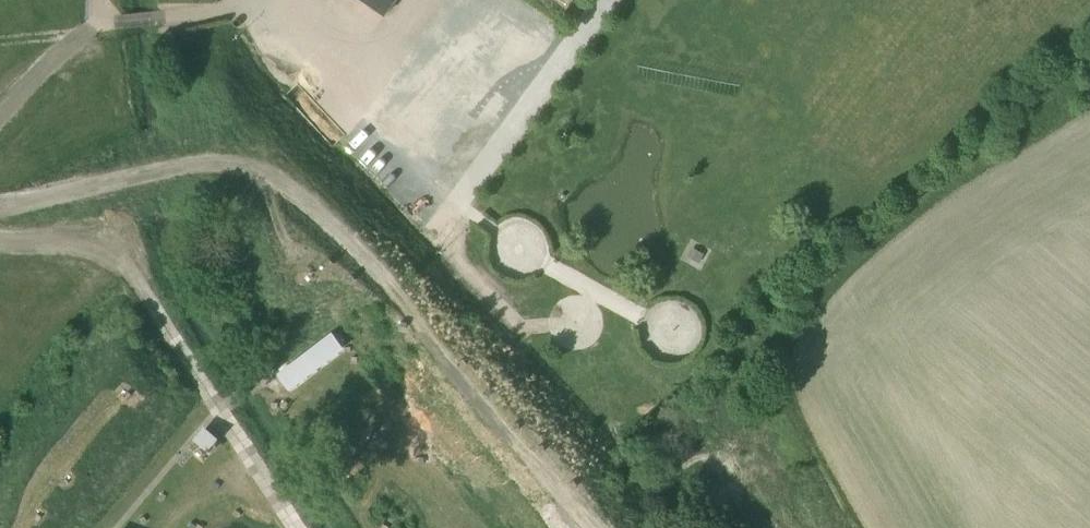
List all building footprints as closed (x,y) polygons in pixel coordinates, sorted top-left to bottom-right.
[(385,15),(396,0),(364,0),(385,15)] [(334,332),(270,369),(282,391),(347,353),(334,332)]
